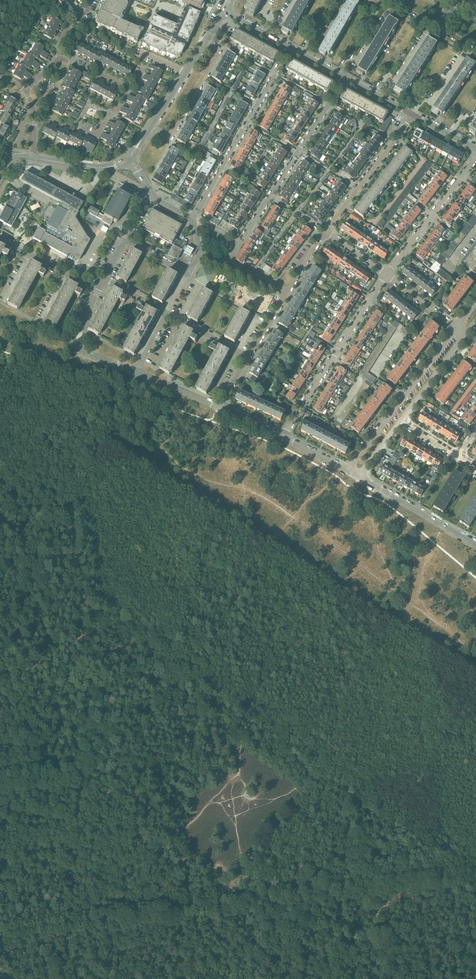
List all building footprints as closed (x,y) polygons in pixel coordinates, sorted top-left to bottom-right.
[(63,5),(67,10),(76,3),(75,2),(73,4),(70,0),(69,0),(63,5)] [(103,3),(104,3),(123,12),(124,12),(127,5),(126,5),(116,0),(104,0),(103,3)] [(200,11),(205,0),(176,0),(200,11)] [(245,9),(248,11),(247,12),(246,14),(254,18),(255,14),(262,0),(250,0),(245,9)] [(281,32),(288,36),(289,35),(290,33),(292,35),(311,0),(299,0),(283,29),(281,32)] [(319,52),(325,56),(326,55),(327,53),(329,55),(357,7),(358,7),(360,3),(356,0),(349,0),(321,49),(319,52)] [(76,3),(67,10),(72,16),(78,11),(75,7),(78,5),(76,3)] [(101,8),(99,12),(120,21),(121,21),(122,17),(121,17),(123,12),(104,3),(102,8),(101,8)] [(146,34),(142,45),(146,46),(150,48),(149,49),(157,52),(158,51),(161,53),(165,55),(166,54),(175,58),(175,56),(178,55),(180,56),(184,47),(183,46),(185,43),(186,44),(187,43),(188,39),(187,39),(189,35),(190,36),(193,28),(194,24),(195,24),(198,16),(199,14),(197,13),(190,10),(189,10),(188,11),(187,11),(185,10),(184,10),(177,27),(173,25),(172,26),(169,24),(169,23),(161,20),(161,21),(157,19),(158,18),(153,17),(149,27),(152,28),(148,35),(146,34)] [(99,12),(95,20),(97,20),(98,24),(97,25),(109,30),(110,29),(115,32),(115,33),(122,36),(122,35),(127,37),(127,38),(134,41),(134,40),(137,41),(141,33),(142,33),(143,30),(139,28),(138,29),(120,21),(99,12)] [(358,69),(356,72),(363,76),(363,74),(364,73),(367,75),(395,27),(396,27),(398,23),(394,20),(395,18),(394,17),(393,16),(391,15),(389,18),(358,69)] [(53,18),(50,23),(57,27),(59,25),(61,26),(62,23),(53,18)] [(50,23),(47,29),(54,33),(56,30),(58,31),(59,28),(57,27),(50,23)] [(47,29),(43,35),(51,39),(53,36),(55,37),(56,34),(54,33),(47,29)] [(231,39),(231,40),(235,42),(245,47),(250,38),(247,36),(240,32),(236,30),(236,31),(235,31),(235,32),(233,35),(231,39)] [(395,88),(393,91),(400,96),(401,94),(402,93),(405,94),(434,48),(434,49),(437,44),(430,39),(431,37),(430,36),(426,34),(424,36),(427,38),(396,88),(395,88)] [(250,38),(245,47),(259,55),(265,46),(261,44),(254,40),(250,38)] [(36,43),(33,49),(47,57),(49,54),(42,51),(44,47),(36,43)] [(79,43),(75,51),(78,53),(77,54),(80,56),(81,54),(85,47),(82,45),(79,43)] [(265,46),(259,55),(274,63),(277,56),(278,56),(279,54),(278,54),(279,53),(275,51),(268,48),(265,46)] [(85,47),(81,54),(84,56),(83,57),(86,59),(87,57),(91,50),(85,47)] [(33,49),(30,55),(35,58),(37,59),(39,56),(46,60),(47,57),(33,49)] [(91,50),(87,57),(90,59),(89,61),(92,62),(93,60),(97,53),(91,50)] [(228,51),(225,56),(233,61),(236,63),(239,57),(236,55),(228,50),(227,51),(228,51)] [(28,53),(24,59),(39,67),(40,65),(34,61),(35,58),(30,55),(28,53)] [(97,53),(93,60),(95,62),(95,64),(97,65),(98,65),(99,61),(102,56),(97,53)] [(102,56),(99,61),(102,63),(101,64),(104,66),(105,65),(109,57),(103,53),(102,56)] [(225,56),(222,62),(230,66),(233,61),(225,56)] [(433,108),(431,111),(438,116),(439,114),(439,113),(442,115),(472,69),(473,69),(475,65),(471,62),(473,59),(472,59),(470,58),(468,56),(466,59),(433,109),(433,108)] [(109,57),(105,65),(108,66),(107,68),(110,69),(111,68),(115,60),(109,57)] [(24,59),(21,65),(27,68),(27,69),(29,70),(31,66),(38,70),(39,67),(24,59)] [(115,60),(111,68),(114,69),(113,71),(116,72),(117,71),(121,63),(115,60)] [(290,62),(286,69),(300,77),(305,67),(302,65),(301,66),(295,62),(291,60),(290,61),(289,62),(290,62)] [(222,62),(219,67),(227,71),(230,66),(222,62)] [(121,63),(117,71),(120,72),(119,74),(122,75),(122,74),(126,66),(121,63)] [(19,64),(16,70),(31,78),(32,75),(25,71),(27,69),(27,68),(21,65),(19,64)] [(150,65),(149,68),(153,70),(152,73),(159,78),(162,72),(163,72),(150,65)] [(126,66),(122,74),(125,75),(124,77),(127,79),(132,69),(126,66)] [(219,67),(216,73),(224,77),(227,71),(219,67)] [(305,67),(300,77),(314,85),(320,75),(316,73),(315,73),(309,70),(309,69),(305,67)] [(13,75),(13,76),(21,80),(22,77),(29,80),(31,78),(16,70),(13,75)] [(70,72),(69,75),(70,76),(78,80),(81,74),(74,70),(72,73),(70,72)] [(258,71),(255,76),(262,81),(266,75),(263,74),(258,71)] [(145,74),(144,77),(156,83),(159,78),(152,73),(150,77),(145,74)] [(213,78),(212,78),(220,82),(221,82),(224,77),(216,73),(213,78)] [(253,75),(250,81),(252,82),(259,86),(262,81),(255,76),(253,75)] [(320,75),(314,85),(328,93),(332,85),(333,85),(333,84),(334,83),(330,81),(323,78),(323,77),(320,75)] [(67,78),(65,81),(67,82),(75,86),(78,80),(70,76),(69,79),(67,78)] [(144,77),(143,79),(147,82),(145,85),(153,89),(156,83),(144,77)] [(94,81),(89,88),(95,92),(102,80),(99,78),(97,82),(94,81)] [(102,80),(95,92),(101,95),(105,87),(102,85),(104,81),(102,80)] [(208,86),(205,91),(213,96),(216,90),(217,91),(219,86),(215,83),(211,81),(208,86),(207,86),(208,86)] [(62,86),(62,87),(63,87),(66,89),(72,92),(72,91),(75,86),(67,82),(66,85),(64,84),(62,86)] [(252,82),(249,87),(256,92),(259,86),(252,82)] [(105,87),(101,95),(107,98),(113,86),(111,84),(109,89),(105,87)] [(284,85),(281,90),(288,95),(290,92),(291,92),(292,90),(293,90),(293,91),(298,94),(296,96),(298,97),(298,98),(302,92),(288,84),(287,86),(284,85)] [(139,86),(138,88),(150,95),(153,89),(145,85),(144,88),(139,86)] [(113,86),(107,98),(113,101),(117,93),(114,91),(116,87),(113,86)] [(243,91),(242,94),(244,96),(246,93),(251,96),(253,97),(256,92),(249,87),(247,87),(244,92),(243,91)] [(138,88),(136,91),(141,93),(139,96),(145,99),(145,100),(147,101),(150,95),(138,88)] [(63,91),(61,93),(63,94),(71,99),(74,92),(72,91),(72,92),(66,89),(65,91),(63,91)] [(345,92),(340,99),(355,107),(360,97),(356,95),(350,92),(350,91),(346,89),(345,91),(345,90),(344,92),(345,92)] [(281,90),(278,96),(285,100),(286,100),(287,101),(288,98),(287,97),(288,95),(281,90)] [(205,91),(202,97),(210,101),(213,96),(205,91)] [(60,97),(58,99),(60,100),(68,104),(71,99),(63,94),(61,97),(60,97)] [(128,95),(127,97),(142,105),(145,100),(145,99),(139,96),(137,95),(135,99),(128,95)] [(309,101),(307,104),(315,109),(318,104),(315,102),(314,101),(316,99),(310,95),(308,98),(309,101)] [(8,96),(5,101),(15,107),(18,102),(8,96)] [(278,96),(275,101),(283,105),(285,100),(278,96)] [(127,97),(125,100),(133,104),(131,107),(138,111),(142,105),(127,97)] [(202,97),(199,102),(207,107),(208,108),(209,108),(212,103),(210,101),(202,97)] [(360,97),(355,107),(369,115),(374,105),(371,103),(370,103),(364,100),(364,99),(360,97)] [(57,102),(55,105),(57,106),(65,110),(68,104),(60,100),(58,103),(57,102)] [(241,100),(238,106),(245,111),(248,105),(247,104),(241,100)] [(5,101),(2,106),(12,111),(15,107),(5,101)] [(275,101),(272,106),(280,110),(283,105),(275,101)] [(199,102),(196,108),(206,114),(206,113),(209,108),(208,108),(207,107),(199,102)] [(307,104),(304,109),(312,114),(315,109),(307,104)] [(374,105),(369,115),(383,122),(385,120),(386,118),(387,115),(388,115),(388,114),(389,113),(385,110),(385,111),(378,107),(374,105)] [(0,110),(0,111),(2,112),(10,116),(12,111),(2,106),(0,110)] [(54,108),(52,111),(62,116),(65,110),(57,106),(55,109),(54,108)] [(122,106),(121,109),(135,116),(138,111),(131,107),(129,110),(122,106)] [(238,106),(235,112),(242,116),(245,111),(238,106)] [(272,106),(269,111),(277,116),(280,110),(272,106)] [(196,108),(192,113),(201,118),(203,119),(206,114),(196,108)] [(121,109),(119,111),(126,115),(124,118),(132,122),(135,116),(121,109)] [(304,109),(301,114),(308,119),(312,114),(304,109)] [(269,111),(266,116),(274,121),(277,116),(269,111)] [(337,113),(334,118),(341,123),(344,125),(347,119),(345,118),(347,116),(340,111),(338,114),(337,113)] [(0,115),(0,117),(9,122),(12,117),(10,116),(2,112),(0,115)] [(235,112),(232,117),(239,122),(242,116),(235,112)] [(192,113),(190,119),(198,123),(201,118),(192,113)] [(301,114),(297,119),(305,124),(308,119),(301,114)] [(266,116),(263,122),(271,126),(274,121),(266,116)] [(1,124),(1,123),(7,127),(9,122),(0,117),(0,123),(1,124)] [(232,117),(228,123),(236,127),(239,122),(232,117)] [(296,118),(292,124),(294,125),(302,130),(305,124),(297,119),(296,118)] [(334,118),(331,124),(338,128),(341,123),(334,118)] [(190,119),(187,124),(195,128),(198,123),(190,119)] [(108,121),(107,124),(122,131),(125,126),(125,125),(117,121),(115,125),(108,121)] [(47,125),(42,132),(43,133),(48,136),(55,123),(52,122),(50,126),(47,125)] [(227,124),(225,128),(233,132),(236,127),(228,123),(227,122),(225,123),(227,124)] [(263,122),(260,127),(262,128),(260,131),(268,135),(269,132),(268,131),(271,126),(263,122)] [(0,125),(0,129),(8,134),(11,129),(10,128),(7,127),(1,123),(1,124),(0,125)] [(55,123),(48,136),(54,139),(55,137),(58,131),(55,129),(57,125),(55,123)] [(107,124),(106,126),(112,130),(111,133),(119,137),(122,131),(107,124)] [(187,124),(184,129),(192,134),(195,128),(187,124)] [(331,124),(327,129),(334,133),(338,128),(331,124)] [(294,125),(291,130),(299,135),(302,130),(294,125)] [(58,131),(55,137),(61,140),(67,127),(65,126),(62,131),(59,129),(58,131)] [(67,127),(61,140),(67,143),(68,141),(67,141),(70,135),(68,133),(70,129),(67,127)] [(225,128),(222,133),(230,138),(233,132),(225,128)] [(4,138),(6,139),(8,134),(0,129),(0,136),(4,138)] [(184,129),(181,135),(189,139),(192,134),(184,129)] [(327,129),(324,134),(331,138),(332,139),(336,134),(334,133),(327,129)] [(70,135),(67,141),(68,141),(73,144),(80,132),(77,130),(75,135),(72,133),(70,135)] [(252,130),(249,135),(257,139),(259,141),(262,136),(260,134),(252,130)] [(291,130),(288,135),(295,140),(299,135),(291,130)] [(375,130),(370,137),(372,139),(379,145),(383,140),(382,139),(384,135),(375,130)] [(417,130),(413,138),(416,140),(417,138),(420,140),(423,133),(420,131),(417,130)] [(80,132),(73,144),(79,147),(81,145),(83,139),(80,137),(83,133),(80,132)] [(102,132),(101,135),(115,143),(119,137),(111,133),(109,136),(102,132)] [(222,133),(219,139),(227,143),(230,138),(222,133)] [(420,140),(418,142),(421,143),(422,141),(425,143),(429,136),(426,134),(423,133),(420,140)] [(324,134),(321,139),(328,144),(331,138),(324,134)] [(83,139),(81,145),(92,151),(96,143),(93,141),(94,140),(91,139),(92,138),(86,135),(83,139)] [(101,135),(100,138),(106,141),(104,145),(112,149),(115,143),(101,135)] [(177,140),(185,145),(189,139),(181,135),(177,140)] [(249,135),(246,140),(254,145),(257,139),(249,135)] [(282,139),(281,141),(286,145),(288,142),(292,145),(295,140),(288,135),(284,140),(282,139)] [(429,136),(425,143),(429,145),(429,146),(430,147),(431,146),(435,139),(431,137),(431,138),(429,136)] [(218,141),(216,144),(224,148),(227,143),(219,139),(217,138),(216,139),(218,141)] [(318,141),(317,143),(318,144),(317,144),(325,149),(328,144),(321,139),(319,141),(318,141)] [(372,139),(369,144),(375,149),(379,145),(372,139)] [(435,139),(431,146),(437,149),(440,142),(437,140),(437,141),(435,139)] [(246,140),(243,145),(251,150),(254,145),(246,140)] [(440,142),(437,149),(442,152),(446,146),(446,145),(443,143),(443,144),(440,142)] [(214,143),(211,148),(213,150),(219,153),(221,154),(221,153),(224,148),(216,144),(214,143)] [(367,143),(363,148),(365,149),(372,154),(375,149),(369,144),(367,143)] [(280,148),(276,153),(284,158),(287,152),(283,150),(285,147),(279,144),(278,146),(277,147),(280,148)] [(317,144),(314,149),(321,154),(323,155),(324,155),(327,150),(325,149),(317,144)] [(243,145),(240,151),(248,155),(250,156),(253,151),(251,150),(243,145)] [(399,154),(394,159),(403,166),(413,153),(404,146),(400,152),(399,154)] [(446,146),(442,152),(448,155),(452,148),(451,148),(452,148),(449,147),(448,147),(446,146)] [(172,147),(169,152),(177,157),(180,152),(172,147)] [(363,148),(359,152),(361,154),(368,159),(370,157),(372,154),(365,149),(363,148)] [(452,148),(448,155),(454,158),(457,152),(457,151),(454,150),(452,148)] [(312,155),(310,158),(319,164),(321,161),(320,160),(323,155),(321,154),(314,149),(311,155),(312,155)] [(206,153),(205,154),(206,156),(206,157),(206,158),(208,159),(206,162),(213,167),(216,161),(215,160),(217,158),(206,151),(206,152),(206,153)] [(240,151),(237,156),(245,160),(248,155),(240,151)] [(169,152),(166,158),(174,162),(177,157),(169,152)] [(453,160),(452,162),(455,164),(456,162),(458,163),(458,164),(459,164),(460,162),(459,161),(461,159),(462,160),(464,157),(463,156),(463,154),(460,153),(457,152),(454,158),(453,160)] [(276,153),(273,158),(281,163),(284,158),(276,153)] [(361,154),(357,159),(364,164),(368,159),(361,154)] [(235,160),(234,161),(242,165),(245,160),(237,156),(235,160)] [(166,158),(163,163),(171,168),(174,162),(166,158)] [(273,158),(270,164),(277,168),(281,163),(273,158)] [(357,159),(354,164),(360,169),(363,165),(364,164),(357,159)] [(389,167),(384,172),(393,179),(403,166),(394,159),(390,165),(389,167)] [(303,161),(300,166),(307,170),(309,172),(313,167),(312,166),(314,164),(308,160),(307,163),(306,162),(303,161)] [(234,161),(231,167),(233,168),(232,170),(235,172),(238,174),(240,171),(239,171),(240,169),(242,165),(234,161)] [(206,162),(203,168),(210,172),(213,167),(206,162)] [(163,163),(160,169),(168,173),(171,168),(163,163)] [(270,164),(267,168),(274,173),(277,168),(270,164)] [(354,164),(350,168),(357,174),(360,169),(354,164)] [(300,166),(297,171),(304,175),(305,176),(306,177),(307,173),(308,174),(310,172),(309,172),(307,170),(300,166)] [(202,167),(198,172),(200,173),(207,177),(210,172),(203,168),(202,167)] [(338,168),(336,173),(338,174),(344,177),(345,176),(346,177),(349,179),(351,177),(352,178),(353,178),(357,174),(350,168),(348,167),(345,171),(344,172),(344,171),(340,170),(338,168)] [(267,168),(264,173),(271,178),(274,173),(267,168)] [(160,169),(157,174),(165,178),(168,173),(160,169)] [(297,171),(293,176),(300,181),(302,178),(303,178),(305,176),(304,175),(297,171)] [(23,177),(21,181),(61,203),(59,207),(57,206),(57,207),(56,208),(47,225),(74,240),(80,227),(74,218),(78,212),(83,203),(73,198),(74,195),(67,191),(66,194),(65,193),(35,177),(28,173),(26,172),(24,174),(23,177)] [(198,172),(195,177),(197,179),(204,183),(207,177),(200,173),(198,172)] [(379,179),(374,185),(383,192),(393,179),(384,172),(380,178),(379,179)] [(440,172),(437,177),(443,182),(447,177),(440,172)] [(264,173),(260,179),(268,183),(271,178),(264,173)] [(157,174),(154,180),(158,182),(162,184),(164,185),(165,183),(163,182),(163,181),(165,178),(157,174)] [(226,175),(223,180),(231,185),(234,180),(226,175)] [(435,179),(433,182),(440,187),(443,182),(437,177),(434,175),(433,176),(434,176),(433,177),(435,179)] [(293,176),(290,181),(297,186),(300,181),(293,176)] [(337,180),(333,185),(335,186),(336,187),(335,187),(342,192),(346,187),(344,186),(346,183),(338,178),(337,180)] [(197,179),(194,184),(201,188),(204,183),(197,179)] [(260,179),(257,184),(260,186),(264,188),(268,183),(260,179)] [(223,180),(220,186),(228,190),(231,185),(223,180)] [(290,181),(287,187),(295,191),(298,186),(297,186),(290,181)] [(431,184),(429,186),(436,192),(440,187),(433,182),(431,184)] [(194,184),(191,189),(198,193),(201,188),(194,184)] [(369,192),(364,198),(373,205),(383,192),(374,185),(370,190),(369,192)] [(427,185),(423,190),(425,191),(432,196),(436,192),(429,186),(427,185)] [(469,185),(465,190),(472,196),(475,190),(469,186),(469,185)] [(220,186),(217,191),(225,195),(228,190),(220,186)] [(334,189),(332,192),(338,197),(342,192),(335,187),(336,187),(335,186),(333,188),(334,189)] [(287,187),(284,191),(293,197),(297,192),(295,191),(287,187)] [(189,188),(187,191),(189,192),(187,195),(195,199),(198,193),(191,189),(189,188)] [(254,189),(250,195),(258,199),(261,194),(259,193),(256,191),(254,189)] [(101,220),(101,221),(110,226),(113,221),(116,223),(118,219),(119,218),(118,218),(120,215),(121,215),(120,215),(122,212),(123,211),(122,211),(124,208),(126,205),(126,204),(127,203),(130,197),(129,197),(118,190),(117,190),(108,207),(104,216),(103,215),(101,220)] [(465,190),(461,195),(468,201),(472,196),(465,190)] [(0,216),(0,221),(1,222),(3,223),(6,225),(6,224),(11,227),(22,207),(25,202),(27,198),(22,196),(22,195),(19,194),(14,191),(0,216)] [(217,191),(214,196),(222,200),(225,195),(217,191)] [(284,191),(280,197),(283,198),(281,201),(287,205),(287,204),(289,202),(288,201),(289,198),(290,199),(291,200),(293,201),(295,198),(293,197),(284,191)] [(330,194),(328,197),(335,202),(338,197),(332,192),(331,191),(330,193),(330,194)] [(425,191),(422,196),(429,201),(432,196),(425,191)] [(248,193),(245,198),(246,199),(247,200),(254,204),(258,199),(250,195),(249,194),(248,193)] [(187,195),(184,200),(186,201),(188,202),(189,203),(190,203),(192,204),(195,199),(187,195)] [(420,198),(418,201),(425,206),(429,201),(422,196),(420,195),(419,197),(420,198)] [(461,195),(457,200),(464,205),(468,201),(461,195)] [(214,196),(211,201),(219,206),(222,200),(214,196)] [(327,198),(324,201),(331,207),(335,202),(328,197),(327,196),(326,198),(327,198)] [(405,199),(410,203),(412,205),(414,202),(412,200),(407,196),(405,199)] [(357,207),(354,211),(363,218),(364,218),(365,217),(364,217),(372,207),(373,205),(364,198),(360,203),(359,205),(357,207)] [(247,200),(244,205),(248,207),(251,209),(253,207),(254,204),(247,200)] [(457,200),(454,205),(461,210),(463,207),(464,205),(457,200)] [(211,201),(208,206),(216,211),(219,206),(211,201)] [(323,203),(320,206),(327,211),(331,207),(324,201),(322,203),(323,203)] [(244,205),(240,210),(248,214),(251,209),(248,207),(244,205)] [(274,207),(272,211),(278,215),(281,217),(284,212),(286,213),(287,212),(288,210),(287,210),(282,207),(279,205),(278,207),(277,207),(275,206),(274,207)] [(452,207),(450,210),(457,215),(459,212),(461,214),(462,212),(461,210),(454,205),(452,207)] [(208,206),(205,212),(210,215),(210,214),(213,216),(216,211),(208,206)] [(317,211),(323,216),(327,211),(320,206),(318,208),(319,208),(317,211)] [(413,207),(411,211),(418,216),(421,211),(416,207),(414,206),(413,207)] [(88,211),(87,212),(101,220),(103,215),(98,213),(99,212),(90,207),(89,210),(88,210),(88,211)] [(311,214),(308,217),(310,218),(316,222),(318,220),(320,221),(323,216),(317,211),(314,209),(311,214)] [(146,222),(143,228),(172,244),(175,239),(177,235),(175,234),(176,233),(178,234),(182,226),(153,210),(149,216),(147,215),(144,221),(146,222)] [(240,210),(237,215),(245,219),(248,214),(240,210)] [(450,210),(446,215),(453,220),(457,215),(450,210)] [(272,211),(268,216),(275,221),(278,215),(272,211)] [(407,212),(405,214),(407,216),(414,221),(418,216),(411,211),(409,213),(407,212)] [(235,213),(232,219),(234,220),(241,225),(245,219),(237,215),(235,213)] [(446,215),(442,220),(445,222),(444,224),(450,229),(452,226),(450,225),(453,220),(446,215)] [(466,221),(468,223),(470,225),(473,226),(474,224),(475,222),(475,221),(474,220),(472,218),(473,217),(471,215),(468,219),(466,221)] [(268,216),(265,221),(272,226),(275,221),(268,216)] [(407,216),(403,220),(410,226),(414,221),(407,216)] [(26,221),(24,224),(27,227),(28,226),(32,221),(29,218),(26,221)] [(232,219),(229,224),(231,225),(232,225),(235,227),(235,228),(238,230),(241,225),(234,220),(232,219)] [(382,220),(377,226),(380,228),(381,228),(385,222),(382,220)] [(403,220),(399,225),(406,231),(410,226),(403,220)] [(265,221),(262,226),(264,228),(263,230),(268,233),(270,231),(269,231),(272,226),(265,221)] [(346,222),(341,229),(347,233),(351,226),(346,222)] [(463,225),(461,229),(463,230),(464,229),(466,231),(468,233),(470,230),(472,227),(470,226),(468,224),(465,222),(463,225)] [(305,226),(301,231),(308,236),(310,233),(312,231),(309,229),(311,227),(306,224),(304,226),(305,226)] [(38,227),(32,238),(36,240),(67,257),(66,258),(67,258),(68,257),(72,260),(73,257),(76,259),(79,260),(83,252),(85,248),(89,241),(88,240),(89,240),(86,236),(80,227),(74,240),(47,225),(48,226),(47,227),(47,228),(45,231),(42,230),(38,227)] [(399,225),(396,230),(403,236),(406,231),(399,225)] [(438,225),(434,230),(441,235),(444,237),(447,232),(448,232),(450,230),(443,226),(442,228),(438,225)] [(351,226),(347,233),(352,237),(357,230),(351,226)] [(391,234),(389,236),(394,240),(396,238),(399,240),(403,236),(396,230),(393,228),(391,230),(394,232),(392,235),(391,234)] [(255,229),(252,234),(261,240),(264,235),(266,236),(268,233),(263,230),(261,233),(255,229)] [(461,229),(457,233),(463,238),(465,236),(463,234),(461,233),(463,231),(463,230),(461,229)] [(300,230),(296,234),(298,235),(304,241),(308,236),(301,231),(300,230)] [(357,230),(352,237),(357,240),(362,233),(357,230)] [(434,230),(431,235),(438,240),(441,235),(434,230)] [(362,233),(357,240),(363,244),(367,237),(362,233)] [(252,234),(249,239),(256,243),(257,244),(261,240),(252,234)] [(296,234),(293,239),(301,246),(304,241),(298,235),(296,234)] [(367,237),(363,244),(368,248),(373,241),(374,239),(369,235),(367,237)] [(431,235),(427,240),(434,245),(436,246),(436,247),(440,242),(438,240),(431,235)] [(455,236),(452,240),(458,245),(461,241),(455,236)] [(176,241),(168,255),(169,255),(173,257),(177,259),(182,250),(183,250),(187,243),(183,241),(182,242),(177,240),(177,239),(176,241)] [(249,239),(246,244),(253,248),(256,243),(249,239)] [(293,239),(289,244),(290,245),(297,250),(301,246),(293,239)] [(373,241),(368,248),(373,251),(378,245),(380,242),(374,239),(373,241)] [(427,240),(423,245),(430,250),(432,248),(434,249),(436,246),(434,245),(427,240)] [(452,240),(449,244),(455,249),(458,245),(452,240)] [(460,263),(468,268),(472,272),(475,275),(475,242),(460,263)] [(4,257),(4,258),(5,259),(5,258),(6,259),(9,254),(2,250),(4,246),(0,244),(0,255),(4,257)] [(246,244),(243,249),(249,253),(253,248),(246,244)] [(449,244),(446,248),(452,253),(455,249),(449,244)] [(290,245),(287,250),(293,255),(297,250),(290,245)] [(378,245),(373,251),(379,255),(383,248),(378,245)] [(423,245),(419,250),(426,255),(430,250),(423,245)] [(383,248),(379,255),(384,259),(389,252),(390,250),(385,246),(383,248)] [(328,247),(323,253),(329,257),(334,250),(328,247)] [(446,248),(440,255),(446,259),(447,260),(447,259),(450,255),(450,256),(452,253),(446,248)] [(243,249),(239,254),(246,258),(249,253),(243,249)] [(131,250),(123,264),(133,269),(141,255),(131,250)] [(287,250),(283,255),(290,260),(293,255),(287,250)] [(334,250),(329,257),(334,261),(339,254),(334,250)] [(419,250),(416,254),(423,260),(426,255),(419,250)] [(239,254),(236,260),(242,264),(246,258),(239,254)] [(339,254),(334,261),(340,265),(344,258),(339,254)] [(283,255),(279,259),(286,265),(290,260),(283,255)] [(344,258),(340,265),(345,269),(350,262),(344,258)] [(279,259),(276,264),(282,269),(286,265),(279,259)] [(7,303),(7,304),(17,309),(18,307),(36,274),(41,276),(41,277),(42,277),(43,277),(45,273),(38,270),(40,266),(30,261),(29,264),(7,303)] [(350,262),(345,269),(350,272),(355,265),(350,262)] [(435,262),(430,269),(436,274),(440,269),(439,268),(440,266),(435,262)] [(123,264),(116,278),(126,283),(133,269),(123,264)] [(276,264),(272,269),(274,271),(278,274),(282,269),(276,264)] [(350,272),(349,274),(354,278),(356,276),(360,269),(355,265),(350,272)] [(412,270),(407,276),(412,280),(417,274),(414,271),(418,267),(416,265),(412,270)] [(202,266),(195,280),(209,287),(210,288),(210,287),(211,285),(217,274),(216,274),(209,269),(202,266)] [(407,266),(402,272),(407,276),(412,270),(409,267),(407,266)] [(307,276),(304,281),(313,286),(321,272),(313,267),(310,272),(307,276)] [(360,269),(356,276),(361,280),(366,273),(360,269)] [(168,270),(161,284),(170,289),(178,275),(168,270)] [(361,280),(360,282),(365,285),(366,283),(371,276),(366,273),(361,280)] [(417,274),(412,280),(417,284),(422,278),(417,274)] [(465,277),(454,291),(462,297),(467,291),(468,289),(473,283),(468,279),(465,277)] [(422,278),(417,284),(422,288),(427,281),(422,278)] [(44,323),(43,324),(53,329),(54,327),(73,293),(77,296),(77,297),(78,297),(79,297),(81,293),(75,289),(76,286),(67,280),(65,284),(44,323)] [(299,290),(296,295),(304,300),(313,286),(304,281),(301,286),(299,290)] [(427,281),(422,288),(427,292),(432,285),(427,281)] [(158,289),(153,298),(163,304),(170,289),(161,284),(158,289)] [(432,285),(427,292),(432,296),(437,289),(432,285)] [(111,287),(88,330),(98,335),(113,307),(119,311),(121,307),(124,303),(125,302),(124,302),(126,299),(119,296),(121,292),(111,287)] [(349,288),(347,291),(351,294),(349,297),(356,302),(359,296),(354,293),(355,291),(349,288)] [(203,289),(195,303),(205,308),(213,294),(203,289)] [(389,290),(384,296),(389,300),(394,294),(389,290)] [(454,291),(443,306),(446,308),(451,312),(456,305),(458,304),(462,297),(454,291)] [(394,294),(389,300),(394,304),(399,298),(394,294)] [(290,304),(287,309),(296,314),(299,316),(303,309),(300,307),(304,300),(296,295),(292,300),(290,304)] [(345,300),(344,301),(352,307),(356,302),(349,297),(347,301),(345,300)] [(399,298),(394,304),(399,308),(404,302),(399,298)] [(343,301),(340,306),(349,312),(352,307),(344,301),(343,301)] [(404,302),(399,308),(404,312),(409,305),(404,302)] [(195,303),(188,317),(198,323),(205,308),(195,303)] [(409,305),(404,312),(408,316),(414,309),(409,305)] [(340,306),(337,311),(346,317),(349,312),(340,306)] [(144,315),(125,350),(135,355),(156,316),(158,312),(148,307),(146,310),(139,307),(138,309),(137,309),(137,310),(137,311),(144,315)] [(235,318),(233,323),(243,328),(246,323),(250,314),(240,309),(235,318)] [(279,323),(279,324),(282,326),(287,329),(288,327),(289,328),(291,325),(290,324),(296,314),(287,309),(284,314),(282,318),(279,323)] [(414,309),(408,316),(411,318),(410,319),(412,321),(413,319),(418,313),(414,309)] [(376,310),(373,315),(380,320),(383,314),(376,310)] [(337,311),(335,314),(337,315),(335,318),(343,322),(346,317),(337,311)] [(373,315),(369,320),(376,325),(379,327),(382,321),(380,320),(373,315)] [(334,317),(330,322),(332,323),(339,327),(343,322),(335,318),(334,317)] [(369,320),(366,326),(373,330),(375,331),(376,329),(374,328),(376,325),(369,320)] [(431,322),(420,337),(428,343),(433,336),(434,334),(439,328),(434,324),(431,322)] [(230,329),(225,337),(235,343),(243,328),(233,323),(230,329)] [(332,323),(329,328),(336,333),(339,327),(332,323)] [(181,329),(160,369),(170,374),(189,339),(195,342),(196,342),(197,341),(196,341),(198,338),(191,334),(193,331),(183,326),(181,329)] [(366,326),(363,331),(370,335),(373,330),(366,326)] [(329,328),(325,333),(333,338),(336,333),(329,328)] [(269,339),(266,344),(275,350),(276,348),(277,349),(279,346),(277,345),(283,335),(278,332),(275,330),(274,330),(271,336),(269,339)] [(363,331),(360,336),(368,341),(371,336),(370,335),(363,331)] [(325,333),(322,338),(329,343),(333,338),(325,333)] [(360,336),(356,341),(363,346),(365,342),(367,343),(368,341),(360,336)] [(420,337),(410,350),(418,356),(422,350),(423,349),(428,343),(420,337)] [(356,341),(353,346),(360,351),(363,346),(356,341)] [(316,343),(313,348),(315,350),(322,354),(325,349),(318,344),(316,343)] [(261,353),(258,359),(266,364),(275,350),(266,344),(263,350),(261,353)] [(216,353),(197,389),(207,394),(228,355),(230,351),(220,346),(218,349),(211,346),(210,348),(209,348),(209,349),(209,350),(216,353)] [(353,346),(350,351),(357,356),(360,351),(353,346)] [(467,357),(475,363),(475,361),(475,346),(474,347),(474,348),(473,350),(471,351),(470,353),(469,353),(468,354),(469,355),(467,357)] [(315,350),(312,355),(319,359),(322,354),(315,350)] [(410,350),(398,365),(406,371),(411,365),(413,363),(418,356),(410,350)] [(350,351),(346,356),(354,362),(358,357),(357,356),(350,351)] [(312,355),(308,360),(315,364),(319,359),(312,355)] [(346,356),(343,362),(344,362),(349,365),(348,366),(350,368),(351,368),(352,368),(353,365),(353,364),(354,362),(346,356)] [(249,372),(249,373),(252,375),(258,378),(266,364),(258,359),(254,364),(252,367),(249,372)] [(308,360),(305,365),(312,370),(315,364),(308,360)] [(455,372),(454,374),(462,380),(471,367),(467,364),(464,362),(462,364),(461,363),(461,365),(460,367),(458,369),(457,371),(456,371),(455,372)] [(305,365),(302,370),(309,375),(312,370),(305,365)] [(398,365),(387,379),(390,381),(395,386),(400,379),(402,377),(406,371),(398,365)] [(340,367),(337,372),(344,376),(347,371),(346,370),(342,368),(340,367)] [(302,370),(299,375),(306,380),(309,375),(302,370)] [(337,372),(333,377),(340,381),(344,376),(337,372)] [(446,385),(445,387),(452,392),(457,386),(462,380),(454,374),(453,376),(452,376),(451,377),(452,378),(450,379),(449,381),(447,383),(446,384),(446,385)] [(299,375),(295,381),(302,385),(306,380),(299,375)] [(333,377),(330,382),(337,387),(340,381),(333,377)] [(295,381),(292,386),(299,390),(302,385),(295,381)] [(330,382),(327,387),(334,392),(337,387),(330,382)] [(384,384),(372,400),(380,406),(385,398),(387,397),(392,390),(386,386),(384,384)] [(292,386),(289,391),(296,396),(299,390),(292,386)] [(327,387),(323,393),(330,397),(333,398),(336,393),(334,392),(327,387)] [(437,397),(436,398),(443,404),(452,392),(445,387),(444,388),(443,388),(442,389),(442,390),(441,391),(440,393),(438,395),(437,395),(437,396),(437,397)] [(236,398),(235,400),(242,403),(244,404),(251,407),(255,398),(240,391),(239,393),(238,395),(237,397),(236,398)] [(289,391),(285,396),(292,401),(296,396),(289,391)] [(323,393),(320,398),(327,402),(330,397),(323,393)] [(255,398),(251,407),(258,410),(260,411),(266,414),(270,405),(255,398)] [(320,398),(317,403),(324,407),(327,402),(320,398)] [(372,400),(361,414),(369,420),(374,413),(376,411),(380,406),(372,400)] [(317,403),(313,408),(318,411),(321,413),(322,414),(326,408),(324,407),(317,403)] [(270,405),(266,414),(272,417),(274,417),(281,420),(285,411),(270,405)] [(423,412),(418,419),(424,423),(428,415),(432,410),(429,409),(426,414),(423,412)] [(465,413),(473,420),(475,416),(475,415),(470,411),(468,413),(466,412),(465,413)] [(464,413),(460,418),(463,420),(464,420),(470,424),(473,420),(465,413),(464,413)] [(361,414),(351,427),(353,429),(359,433),(364,427),(365,425),(369,420),(361,414)] [(428,415),(424,423),(429,426),(434,419),(428,415)] [(434,419),(429,426),(434,429),(439,422),(440,420),(435,417),(434,419)] [(306,422),(301,431),(308,434),(309,435),(316,438),(320,430),(306,422)] [(439,422),(434,429),(440,433),(444,425),(439,422)] [(444,425),(440,433),(445,436),(450,429),(451,427),(445,423),(444,425)] [(450,429),(445,436),(450,439),(455,432),(450,429)] [(320,430),(316,438),(322,442),(324,443),(331,446),(335,437),(320,430)] [(455,432),(450,439),(456,443),(460,435),(455,432)] [(335,437),(331,446),(337,450),(339,450),(345,454),(350,445),(343,441),(335,437)] [(401,439),(399,443),(401,444),(406,447),(410,440),(405,437),(403,441),(401,439)] [(410,440),(406,447),(411,451),(416,444),(410,440)] [(416,444),(411,451),(417,454),(421,447),(416,444)] [(417,454),(415,456),(421,459),(422,457),(426,450),(421,447),(417,454)] [(422,457),(427,460),(432,453),(426,450),(422,457)] [(432,453),(427,460),(433,464),(437,456),(432,453)] [(433,464),(431,466),(437,469),(438,467),(443,460),(438,457),(437,456),(433,464)] [(384,467),(381,473),(387,476),(391,468),(394,464),(391,463),(388,467),(386,465),(384,467)] [(391,468),(387,476),(393,479),(397,472),(391,468)] [(454,474),(433,507),(436,508),(435,508),(437,509),(440,511),(443,512),(465,477),(466,475),(467,475),(467,474),(461,471),(460,473),(456,471),(454,474)] [(397,472),(393,479),(398,482),(403,475),(397,472)] [(403,475),(398,482),(404,486),(408,478),(403,475)] [(408,478),(404,486),(410,489),(414,481),(408,478)] [(414,481),(410,489),(415,492),(420,485),(421,482),(415,479),(414,481)] [(420,485),(415,492),(421,495),(426,486),(424,484),(423,486),(420,485)] [(460,522),(462,523),(461,523),(463,524),(466,526),(467,526),(469,527),(475,515),(475,495),(460,522)]
